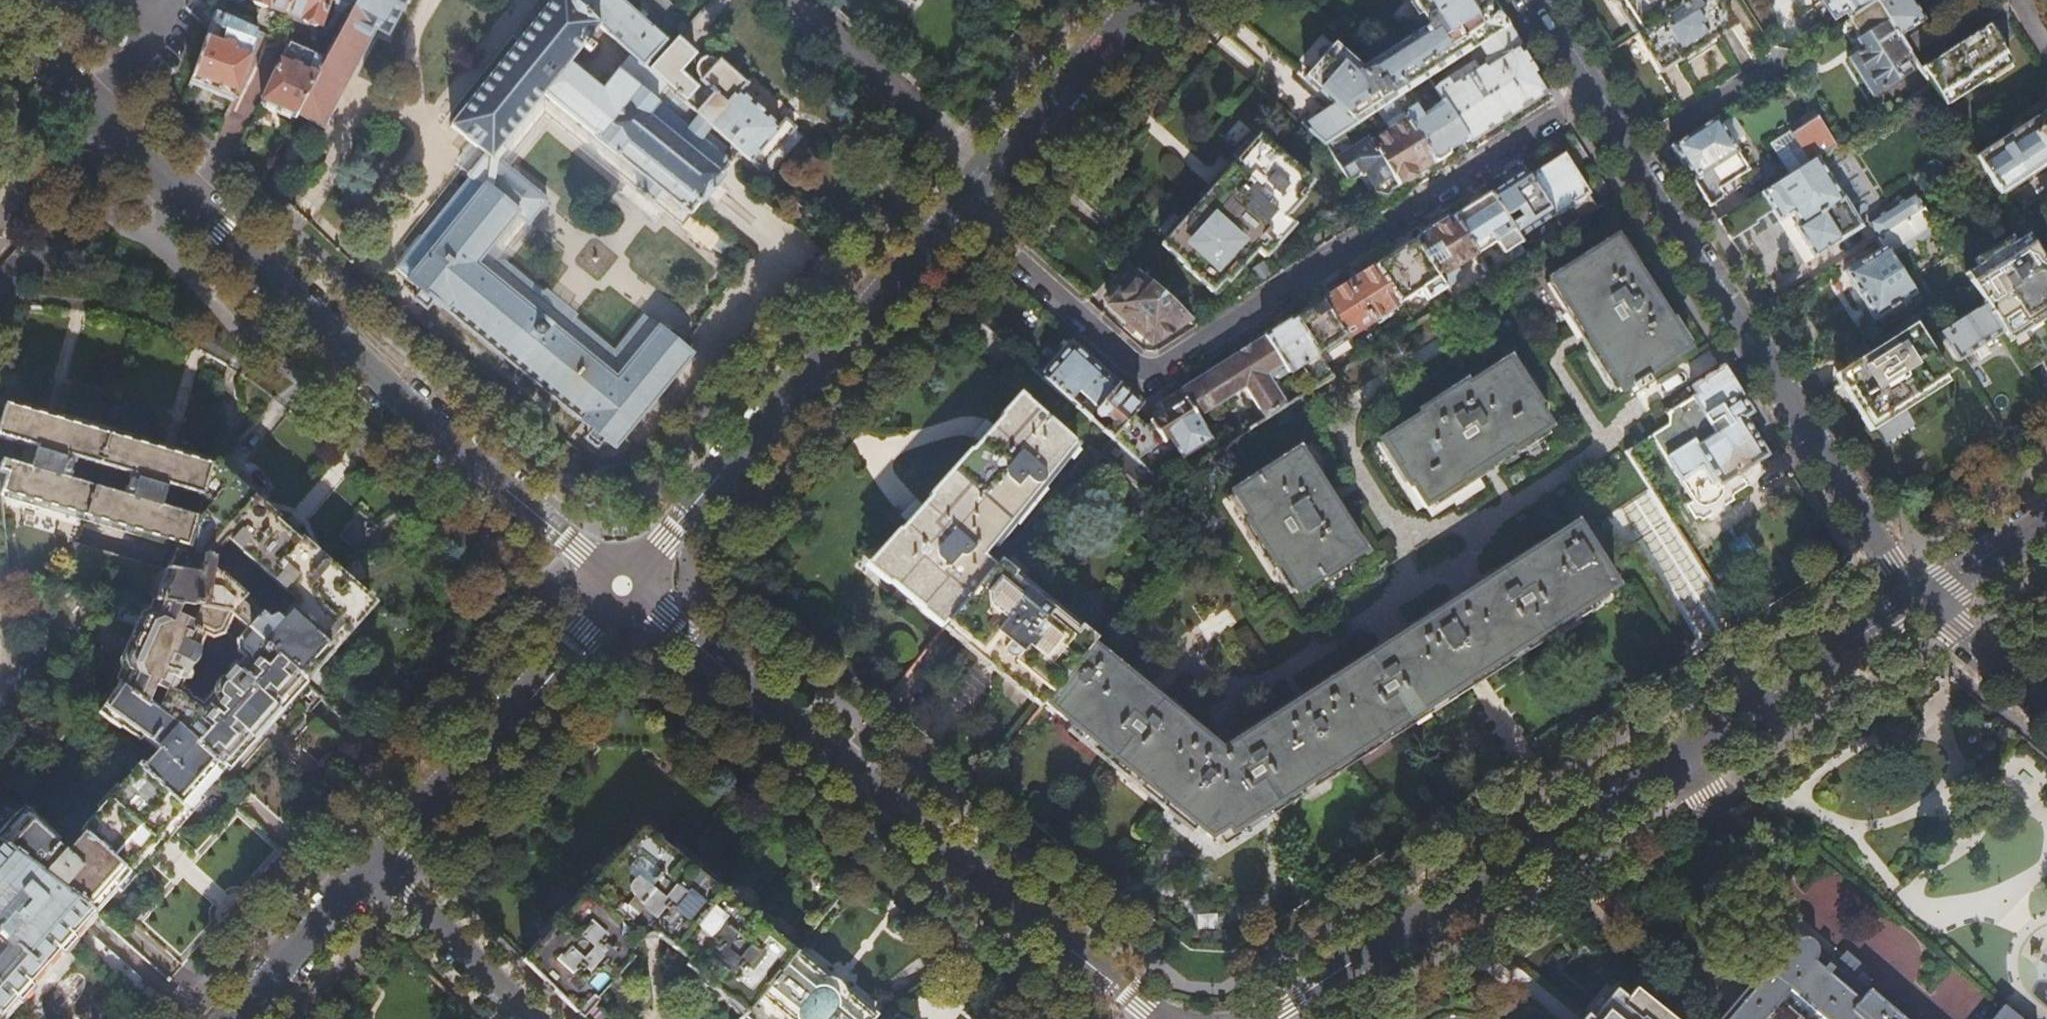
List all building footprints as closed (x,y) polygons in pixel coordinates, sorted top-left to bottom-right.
[(287,13),(292,0),(250,0),(287,13)] [(287,13),(323,26),(332,0),(292,0),(287,13)] [(357,6),(329,59),(299,115),(325,128),(378,29),(389,35),(408,0),(360,0),(357,6)] [(571,0),(554,0),(452,127),(473,143),(455,164),(471,177),(489,153),(493,156),(543,94),(596,137),(595,139),(616,155),(617,154),(631,165),(620,178),(637,191),(647,178),(691,214),(682,227),(712,251),(724,237),(693,212),(733,162),(704,139),(713,127),(650,70),(631,54),(602,89),(568,62),(598,24),(580,8),(571,0)] [(670,48),(665,44),(668,41),(654,28),(653,29),(638,16),(620,0),(588,0),(580,8),(598,24),(631,54),(650,70),(670,48)] [(1303,124),(1325,143),(1343,132),(1359,122),(1394,99),(1417,85),(1428,77),(1469,51),(1507,27),(1490,0),(1413,0),(1431,29),(1400,50),(1366,71),(1338,48),(1324,65),(1310,81),(1336,103),(1303,124)] [(1641,33),(1692,0),(1620,0),(1621,1),(1641,33)] [(1634,37),(1648,59),(1658,75),(1733,27),(1715,0),(1692,0),(1641,33),(1634,37)] [(1823,0),(1836,18),(1847,11),(1852,17),(1877,1),(1876,0),(1823,0)] [(1877,1),(1912,56),(1934,42),(1922,24),(1925,21),(1911,0),(1876,0),(1877,1)] [(1917,64),(1912,56),(1877,1),(1852,17),(1850,18),(1863,39),(1859,42),(1865,50),(1851,59),(1876,95),(1911,72),(1910,69),(1917,64)] [(194,78),(237,92),(259,29),(218,12),(194,78)] [(1988,29),(1999,47),(2006,42),(1999,32),(1994,24),(1988,29)] [(1492,61),(1440,95),(1444,101),(1468,138),(1470,142),(1487,131),(1533,102),(1549,92),(1525,54),(1507,27),(1469,51),(1479,66),(1490,58),(1492,61)] [(1988,29),(1921,70),(1931,85),(1946,108),(1987,82),(1989,86),(2012,71),(2010,67),(2012,66),(1999,47),(1988,29)] [(685,43),(680,37),(670,48),(650,70),(713,127),(760,169),(778,149),(797,128),(787,120),(780,127),(741,93),(748,84),(721,60),(720,61),(715,57),(712,56),(707,57),(704,58),(701,61),(698,65),(698,71),(700,75),(703,79),(699,84),(682,69),(696,54),(685,43)] [(298,118),(299,115),(329,59),(291,43),(291,44),(263,104),(298,118)] [(1428,77),(1417,85),(1423,93),(1434,86),(1428,77)] [(489,153),(471,177),(518,215),(478,265),(619,379),(660,328),(648,317),(615,357),(498,263),(547,202),(503,167),(544,117),(620,178),(631,165),(617,154),(616,155),(595,139),(596,137),(543,94),(493,156),(489,153)] [(1434,109),(1410,124),(1436,164),(1453,153),(1451,149),(1468,138),(1444,101),(1433,108),(1434,109)] [(1817,158),(1837,146),(1815,111),(1790,127),(1793,131),(1773,144),(1793,174),(1812,162),(1817,158)] [(1977,157),(2002,195),(2046,166),(2046,167),(2046,112),(1977,157)] [(1389,130),(1371,141),(1400,186),(1420,174),(1436,164),(1410,124),(1403,113),(1385,124),(1389,130)] [(1688,172),(1711,208),(1723,199),(1726,194),(1723,189),(1751,171),(1718,118),(1673,147),(1688,172)] [(1343,132),(1325,143),(1347,180),(1360,171),(1365,174),(1377,191),(1388,193),(1400,186),(1371,141),(1369,138),(1353,148),(1343,132)] [(1280,242),(1294,226),(1286,219),(1307,195),(1304,192),(1313,182),(1260,135),(1237,160),(1174,230),(1162,243),(1184,263),(1183,265),(1213,292),(1224,279),(1228,283),(1257,250),(1267,257),(1280,242)] [(1556,215),(1565,229),(1599,207),(1578,176),(1565,155),(1552,163),(1531,176),(1556,215)] [(1842,198),(1817,158),(1812,162),(1793,174),(1720,221),(1733,242),(1759,224),(1758,221),(1774,211),(1781,221),(1794,212),(1799,219),(1802,225),(1797,228),(1816,257),(1863,226),(1844,197),(1842,198)] [(1510,190),(1494,200),(1519,238),(1556,215),(1531,176),(1510,190)] [(518,215),(471,177),(398,267),(410,277),(410,278),(422,289),(435,300),(594,428),(607,439),(617,447),(660,395),(693,355),(660,328),(619,379),(478,265),(518,215)] [(637,191),(682,227),(691,214),(647,178),(637,191)] [(1468,207),(1453,217),(1477,254),(1497,242),(1504,253),(1522,242),(1519,238),(1494,200),(1490,193),(1468,207)] [(1925,208),(1926,208),(1916,194),(1871,223),(1880,237),(1925,208)] [(1938,230),(1925,208),(1880,237),(1886,246),(1894,259),(1938,230)] [(1436,228),(1415,241),(1446,289),(1468,275),(1462,265),(1478,256),(1477,254),(1453,217),(1436,228)] [(2026,232),(2013,240),(1982,260),(1964,271),(1985,304),(2003,332),(2004,334),(2025,321),(2046,307),(2046,266),(2026,232)] [(1982,260),(2013,240),(2009,235),(1978,254),(1982,260)] [(1616,236),(1549,279),(1621,393),(1631,387),(1635,393),(1650,384),(1646,377),(1689,350),(1677,331),(1632,261),(1616,236)] [(1396,253),(1376,265),(1401,304),(1422,291),(1428,300),(1446,289),(1415,241),(1396,253)] [(1916,293),(1894,259),(1886,246),(1846,272),(1859,294),(1876,319),(1916,293)] [(1362,274),(1349,283),(1374,322),(1402,305),(1401,304),(1376,265),(1362,274)] [(1190,318),(1133,268),(1119,284),(1109,295),(1114,300),(1109,305),(1150,341),(1155,341),(1190,318)] [(1337,290),(1322,300),(1347,339),(1374,322),(1349,283),(1337,290)] [(435,300),(422,289),(416,298),(422,303),(429,308),(435,300)] [(1307,310),(1294,318),(1319,357),(1347,339),(1322,300),(1307,310)] [(2003,332),(1985,304),(1941,332),(1959,361),(1980,346),(2003,332)] [(1302,365),(1317,387),(1332,377),(1319,357),(1294,318),(1278,327),(1264,337),(1265,338),(1282,365),(1288,374),(1302,365)] [(1914,326),(1840,374),(1858,402),(1873,424),(1910,400),(1947,376),(1914,326)] [(1546,340),(1541,332),(1535,336),(1540,344),(1546,340)] [(1253,398),(1267,419),(1292,403),(1275,377),(1280,374),(1277,368),(1282,365),(1265,338),(1253,345),(1253,344),(1243,350),(1196,380),(1180,390),(1197,417),(1229,396),(1237,408),(1253,398)] [(2015,352),(2028,371),(2035,367),(2044,362),(2031,342),(2015,352)] [(1078,393),(1097,410),(1118,386),(1095,367),(1072,346),(1060,360),(1044,377),(1071,401),(1078,393)] [(1552,427),(1508,360),(1383,441),(1426,507),(1552,427)] [(1653,436),(1668,459),(1695,501),(1702,506),(1706,507),(1712,506),(1717,504),(1724,495),(1724,490),(1723,484),(1768,455),(1745,417),(1752,412),(1741,395),(1724,367),(1694,386),(1698,392),(1699,395),(1694,398),(1670,414),(1668,426),(1653,436)] [(1105,431),(1113,438),(1141,407),(1128,395),(1118,386),(1097,410),(1095,411),(1096,415),(1100,419),(1104,418),(1106,417),(1112,423),(1105,431)] [(1180,390),(1170,396),(1161,402),(1167,412),(1151,422),(1163,442),(1170,438),(1183,459),(1212,441),(1197,417),(1180,390)] [(949,623),(996,565),(985,556),(1076,443),(1023,400),(989,442),(952,488),(935,509),(901,551),(885,571),(912,594),(949,623)] [(36,448),(29,469),(0,460),(0,476),(2,495),(90,520),(179,547),(187,549),(196,517),(160,506),(166,486),(203,496),(212,466),(212,465),(209,464),(204,462),(7,405),(0,429),(0,438),(36,448)] [(2016,450),(2028,442),(2015,423),(2003,430),(2016,450)] [(599,447),(607,439),(594,428),(587,437),(599,447)] [(1148,495),(1151,500),(1165,484),(1145,466),(1130,453),(1113,438),(1099,454),(1104,457),(1109,460),(1148,495)] [(1098,465),(1104,457),(1099,454),(1091,449),(1084,457),(1088,460),(1090,458),(1098,465)] [(1281,566),(1299,593),(1365,550),(1300,449),(1234,492),(1251,519),(1247,522),(1277,569),(1281,566)] [(1158,452),(1145,466),(1165,484),(1181,473),(1158,452)] [(276,657),(303,680),(330,650),(325,645),(335,634),(342,626),(348,630),(371,604),(333,571),(287,531),(221,474),(212,466),(203,496),(196,517),(187,549),(179,547),(174,561),(173,561),(157,601),(182,606),(198,608),(226,613),(265,647),(276,657)] [(1095,645),(1048,703),(1211,837),(1228,827),(1231,832),(1286,797),(1415,715),(1475,677),(1552,628),(1617,587),(1614,581),(1609,573),(1612,571),(1605,561),(1602,563),(1577,525),(1222,750),(1095,645)] [(1038,702),(1044,707),(1048,703),(1095,645),(1099,639),(1001,560),(996,565),(949,623),(945,628),(951,633),(991,665),(1037,702),(1038,702)] [(265,647),(226,613),(198,608),(192,622),(178,616),(182,606),(157,601),(156,601),(150,616),(144,617),(138,629),(140,632),(139,634),(135,635),(130,646),(132,648),(133,650),(132,652),(127,654),(122,665),(124,667),(125,672),(118,685),(146,705),(153,690),(163,694),(155,712),(182,732),(191,739),(201,728),(206,731),(196,743),(225,769),(257,733),(261,733),(266,727),(272,720),(272,716),(303,680),(276,657),(265,669),(255,659),(265,647)] [(118,685),(101,709),(152,745),(157,749),(143,764),(139,761),(79,829),(83,832),(67,850),(20,809),(0,831),(0,843),(96,913),(159,843),(225,769),(196,743),(191,739),(182,732),(155,712),(146,705),(118,685)] [(747,1013),(797,952),(758,920),(696,869),(643,826),(615,857),(546,934),(524,959),(542,978),(583,1018),(615,1018),(596,1000),(635,957),(631,953),(647,935),(648,934),(649,933),(651,933),(652,933),(654,933),(655,933),(657,933),(658,934),(660,934),(691,960),(688,965),(711,985),(730,1001),(731,1000),(747,1013)] [(80,932),(90,921),(96,913),(0,843),(0,919),(23,893),(33,902),(9,930),(0,923),(0,1014),(3,1017),(6,1018),(10,1018),(44,981),(67,954),(65,952),(74,942),(73,940),(80,932)] [(1884,1001),(1810,938),(1807,938),(1804,938),(1801,939),(1798,941),(1796,942),(1794,944),(1790,940),(1762,973),(1724,1017),(1723,1018),(1774,1018),(1788,1003),(1806,1018),(1905,1018),(1884,1001)] [(880,1015),(848,991),(846,987),(842,983),(839,980),(834,977),(829,976),(828,975),(797,952),(747,1013),(753,1018),(874,1018),(880,1015)] [(1636,988),(1623,1004),(1617,999),(1601,1018),(1675,1018),(1636,988)] [(2006,1006),(2005,1005),(1993,1018),(2022,1018),(2006,1006)]
